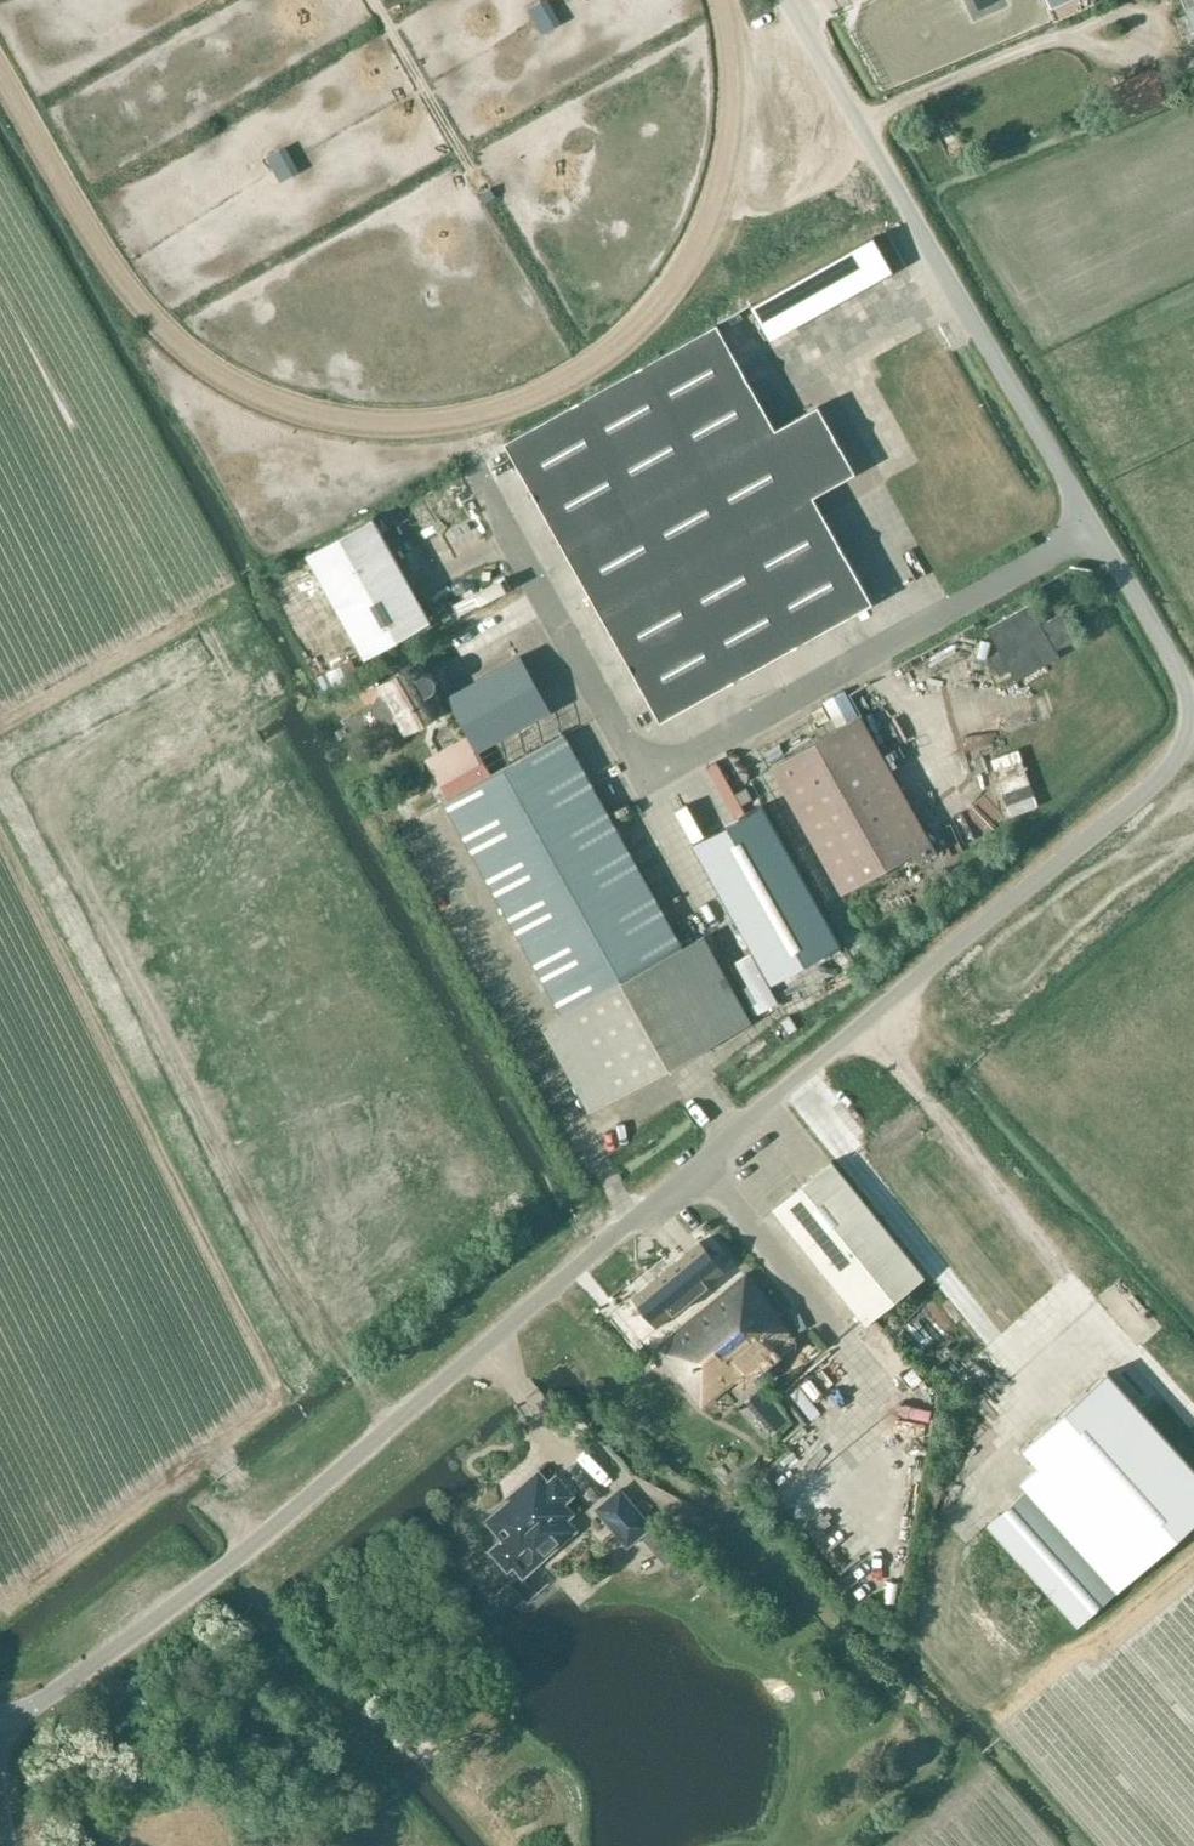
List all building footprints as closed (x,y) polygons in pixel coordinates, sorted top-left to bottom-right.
[(1193,28),(1193,0),(1182,0),(1193,28)] [(1127,116),(1167,99),(1155,71),(1115,89),(1127,116)] [(751,305),(770,339),(893,270),(874,236),(874,235),(751,305)] [(718,323),(505,442),(661,721),(873,603),(813,495),(855,472),(818,406),(777,429),(718,323)] [(310,553),(338,603),(368,657),(433,621),(375,517),(310,553)] [(1041,623),(1031,604),(987,626),(1000,650),(990,655),(999,671),(1009,665),(1016,679),(1058,656),(1055,650),(1077,638),(1063,612),(1041,623)] [(520,656),(447,697),(469,734),(492,774),(565,734),(550,709),(520,656)] [(421,660),(410,667),(378,684),(384,695),(378,698),(372,709),(378,720),(390,721),(397,718),(405,733),(448,708),(437,688),(437,682),(434,676),(429,673),(421,660)] [(918,860),(937,850),(861,715),(773,766),(843,892),(914,851),(918,860)] [(469,734),(426,758),(448,798),(492,774),(469,734)] [(492,774),(448,798),(444,800),(563,1012),(611,1099),(731,1032),(565,734),(492,774)] [(747,787),(736,793),(742,803),(753,798),(747,787)] [(761,805),(694,843),(772,982),(839,945),(840,944),(762,804),(761,805)] [(866,1324),(926,1276),(833,1160),(772,1209),(866,1324)] [(642,1294),(637,1298),(661,1329),(731,1274),(706,1243),(642,1294)] [(676,1332),(656,1349),(705,1406),(723,1390),(752,1368),(792,1334),(777,1319),(780,1312),(748,1272),(676,1332)] [(1021,1447),(1136,1574),(1193,1524),(1193,1467),(1108,1372),(1021,1447)] [(520,1492),(488,1519),(504,1538),(497,1544),(494,1549),(496,1555),(503,1562),(508,1565),(513,1563),(534,1545),(543,1556),(565,1537),(556,1526),(572,1513),(563,1502),(572,1494),(556,1476),(548,1483),(538,1471),(520,1487),(519,1488),(519,1489),(519,1491),(520,1492)] [(1079,1626),(1119,1590),(1027,1487),(986,1523),(1079,1626)] [(620,1489),(597,1508),(628,1545),(651,1525),(620,1489)]
